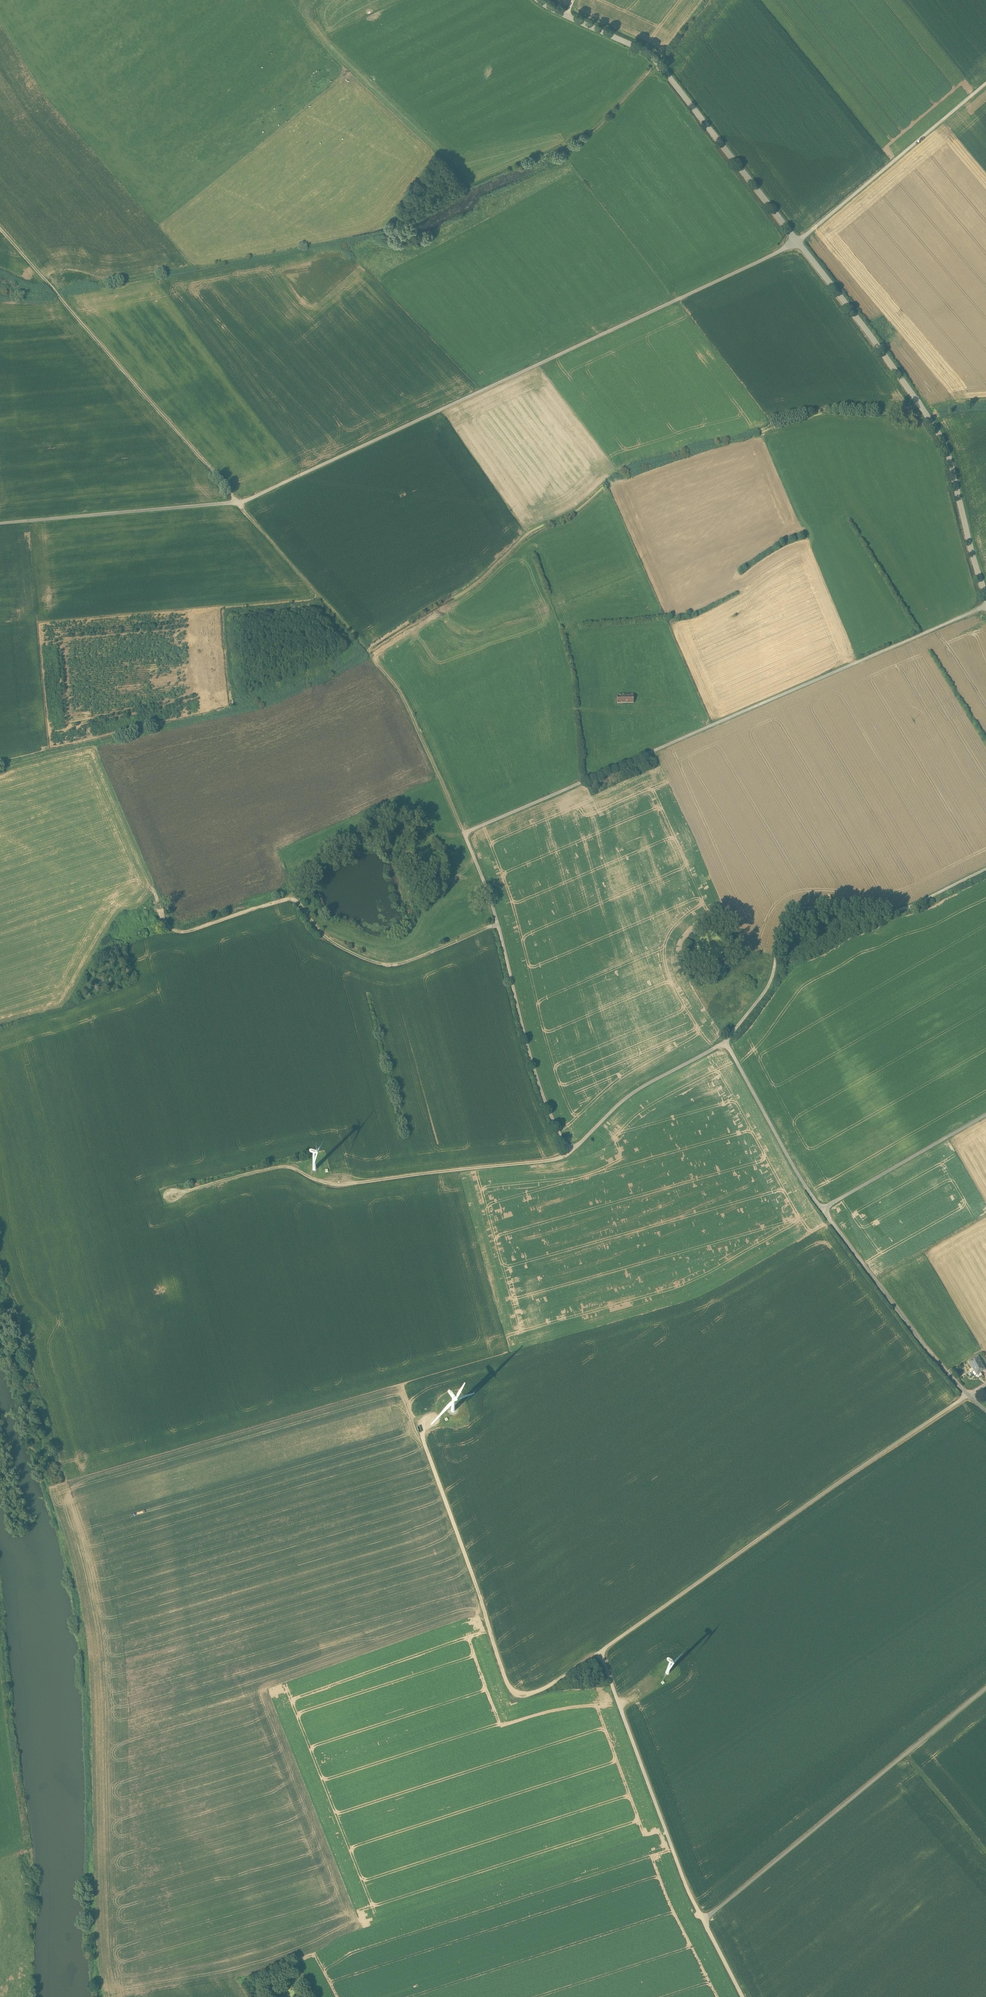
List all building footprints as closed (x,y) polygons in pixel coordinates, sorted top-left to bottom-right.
[(633,695),(617,695),(617,703),(633,703),(633,695)] [(978,1357),(969,1362),(977,1375),(985,1370),(978,1357)]
